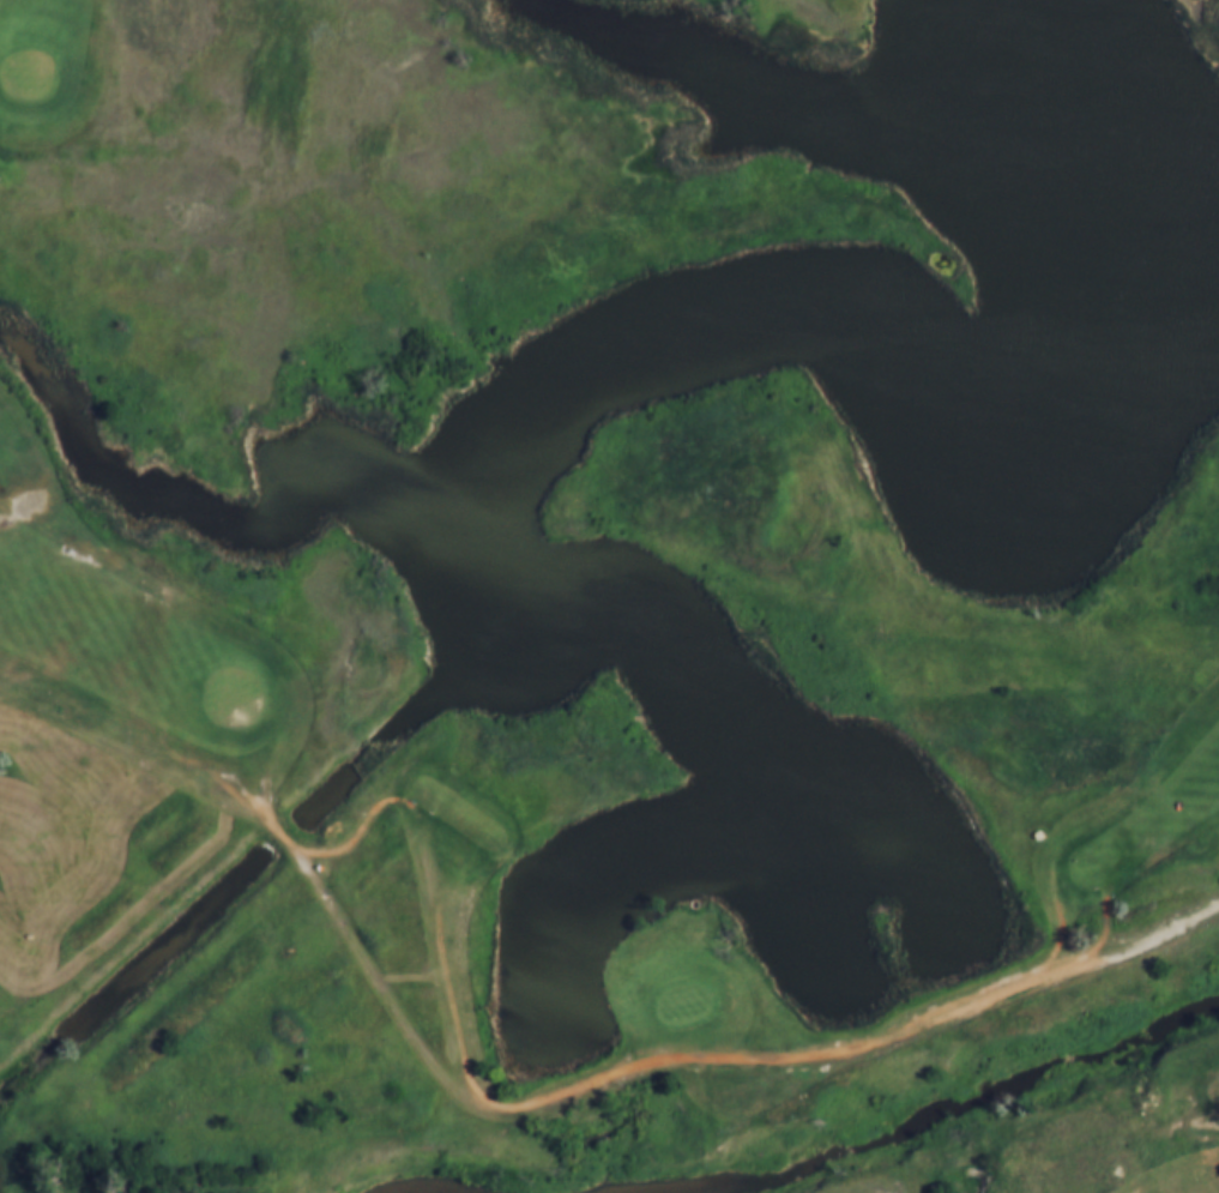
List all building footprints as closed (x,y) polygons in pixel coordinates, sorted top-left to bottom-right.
[(1025,832),(1031,829),(1036,836),(1030,839),(1025,832)]
